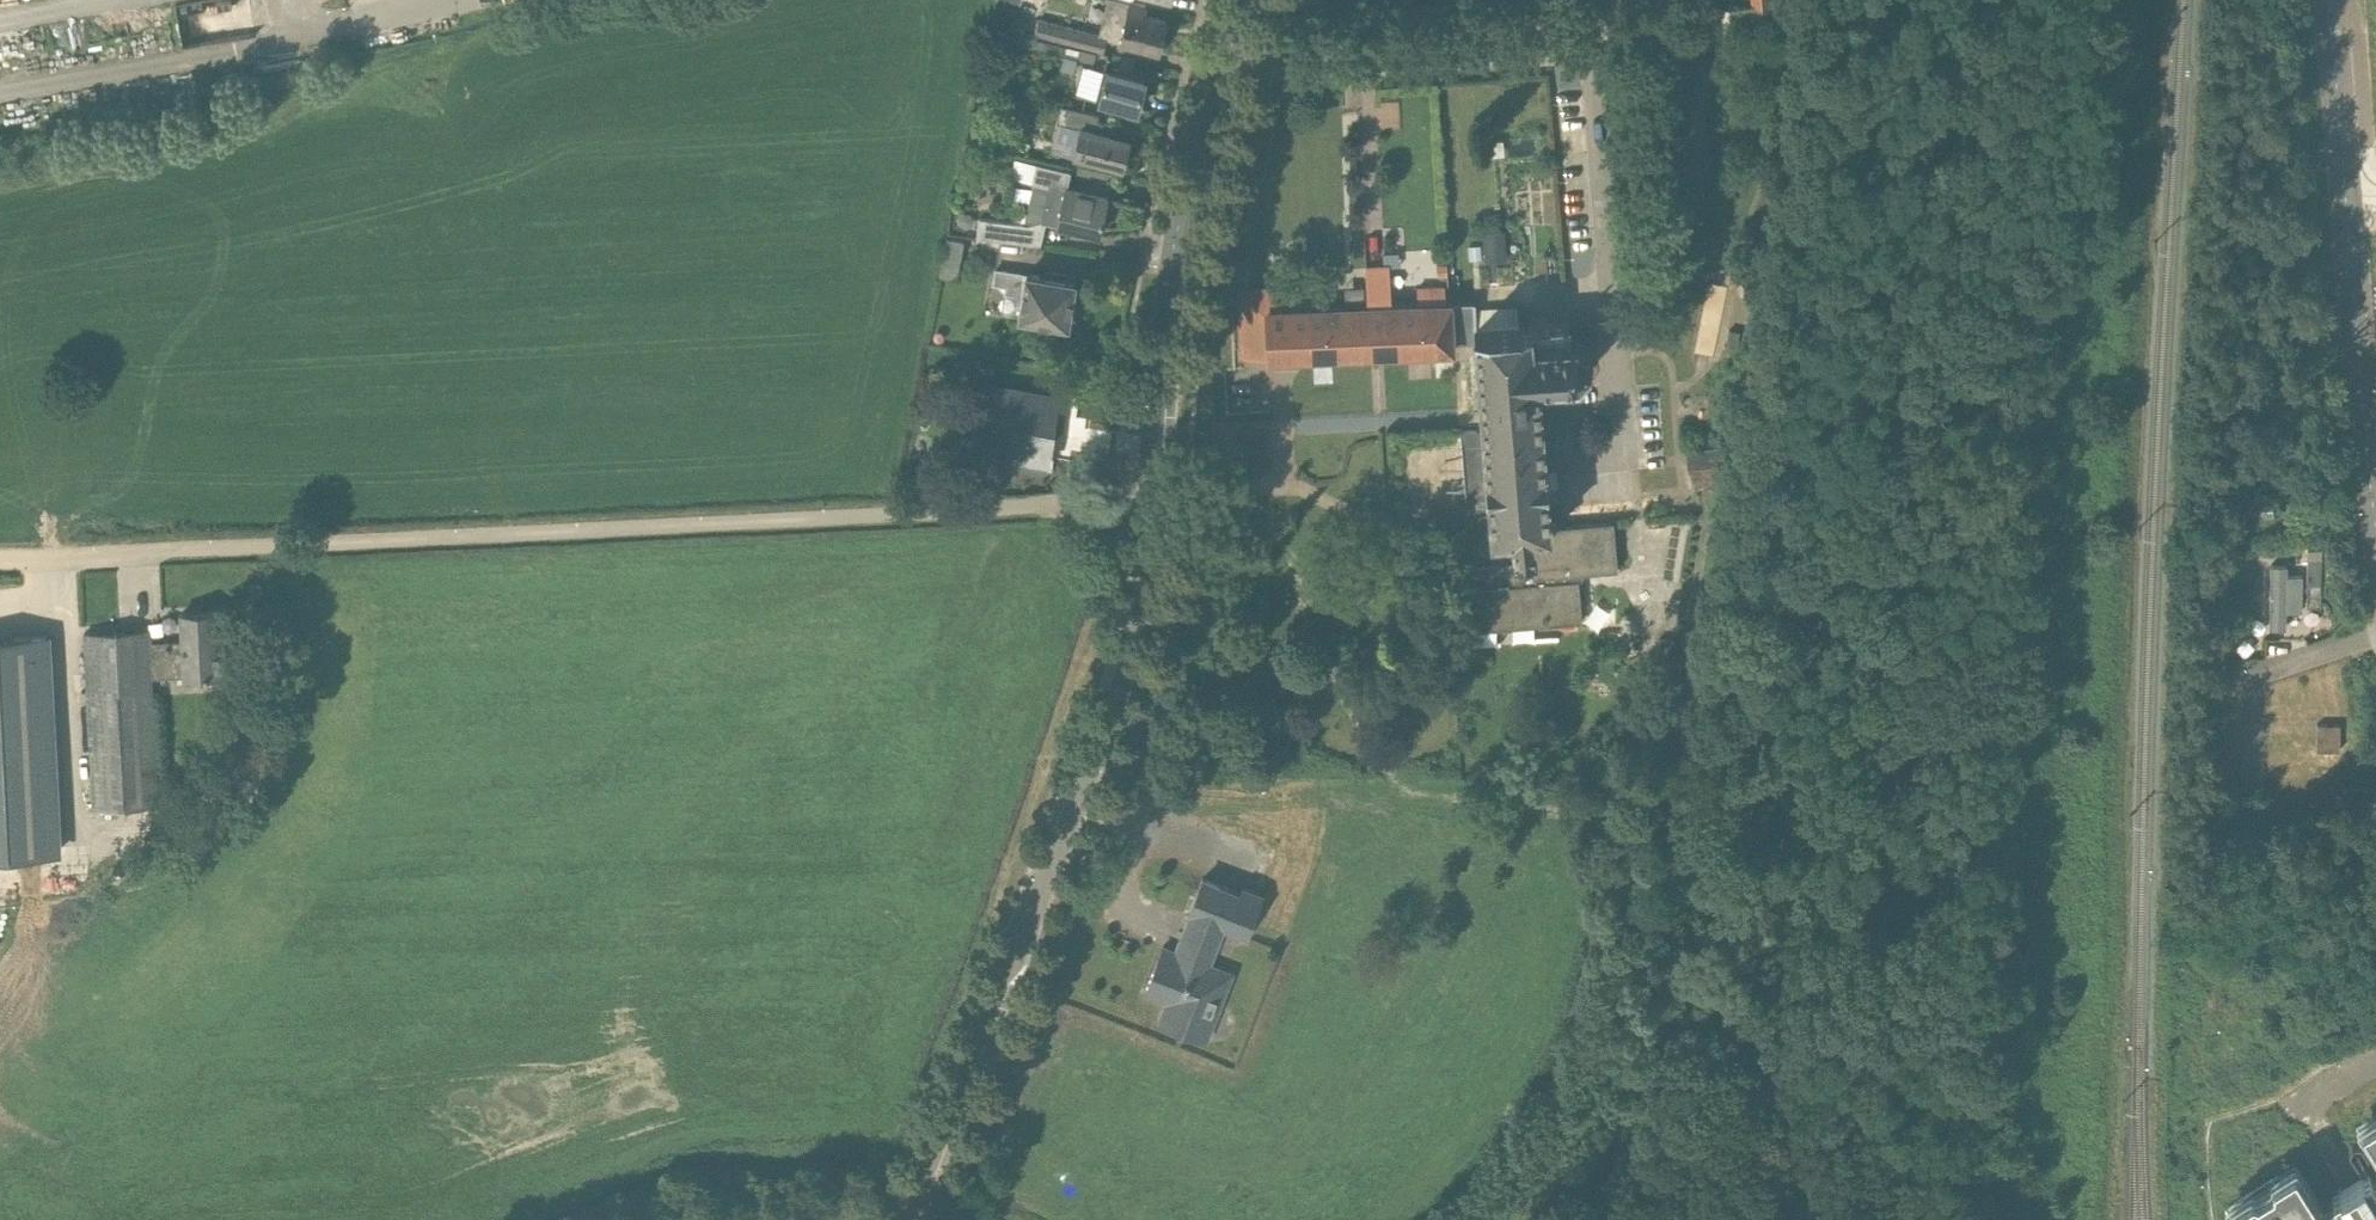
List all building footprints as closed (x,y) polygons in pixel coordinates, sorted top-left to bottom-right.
[(1108,41),(1158,53),(1166,21),(1143,15),(1145,5),(1125,0),(1108,0),(1100,34),(1039,20),(1035,38),(1047,40),(1105,55),(1108,41)] [(1006,32),(990,28),(986,44),(1002,47),(1006,32)] [(1044,50),(1047,40),(1035,38),(1033,47),(1044,50)] [(1094,62),(1096,53),(1079,49),(1077,58),(1094,62)] [(1083,65),(1076,95),(1135,110),(1135,111),(1136,112),(1137,107),(1142,108),(1146,93),(1141,92),(1144,79),(1143,79),(1143,80),(1083,65)] [(1080,128),(1072,156),(1122,168),(1130,138),(1092,129),(1095,114),(1061,105),(1057,122),(1080,128)] [(1041,245),(1046,223),(1099,235),(1107,199),(1067,190),(1071,172),(1036,164),(1032,183),(1033,183),(1024,224),(979,219),(977,238),(1041,245)] [(973,224),(974,218),(970,213),(963,213),(959,218),(961,225),(967,227),(973,224)] [(964,241),(948,238),(940,276),(957,280),(964,241)] [(1447,263),(1436,263),(1437,276),(1448,276),(1447,263)] [(1021,296),(1018,316),(1068,323),(1075,281),(995,268),(993,285),(1005,287),(1005,294),(1021,296)] [(1368,286),(1369,307),(1371,353),(1452,349),(1452,345),(1450,303),(1392,306),(1390,270),(1368,271),(1368,286)] [(1464,475),(1471,475),(1473,503),(1488,502),(1491,533),(1512,531),(1515,565),(1467,569),(1466,566),(1463,567),(1466,631),(1471,630),(1471,628),(1580,619),(1580,621),(1582,621),(1582,618),(1578,580),(1572,580),(1571,572),(1615,568),(1615,570),(1617,570),(1613,522),(1552,527),(1539,381),(1555,380),(1555,384),(1559,384),(1558,379),(1577,378),(1579,382),(1582,380),(1580,376),(1588,366),(1593,368),(1593,364),(1589,363),(1588,350),(1592,348),(1591,345),(1587,347),(1577,339),(1578,334),(1575,333),(1573,338),(1571,338),(1570,322),(1476,330),(1474,302),(1450,303),(1452,345),(1475,344),(1482,426),(1460,427),(1464,475)] [(1485,326),(1524,324),(1523,305),(1484,308),(1485,326)] [(1268,359),(1371,353),(1369,307),(1266,313),(1268,359)] [(1047,464),(1056,407),(1035,404),(1034,407),(1021,405),(1023,390),(987,385),(979,434),(1010,439),(1006,458),(1047,464)] [(1687,469),(1721,466),(1720,447),(1686,450),(1687,469)] [(2320,607),(2321,551),(2307,551),(2306,607),(2320,607)] [(2305,575),(2266,571),(2261,632),(2300,635),(2305,575)] [(2254,590),(2243,589),(2242,623),(2253,623),(2254,590)] [(223,674),(221,635),(220,611),(182,613),(183,640),(150,642),(149,630),(85,634),(93,806),(156,806),(153,677),(223,674)] [(0,640),(0,856),(62,853),(51,638),(0,640)] [(2317,738),(2340,738),(2340,725),(2317,725),(2317,738)] [(2340,738),(2317,738),(2316,751),(2339,751),(2340,738)] [(1159,1022),(1209,1040),(1235,973),(1213,963),(1225,932),(1247,940),(1265,894),(1243,885),(1239,893),(1202,878),(1188,915),(1190,916),(1176,952),(1163,947),(1145,994),(1167,1002),(1159,1022)]
